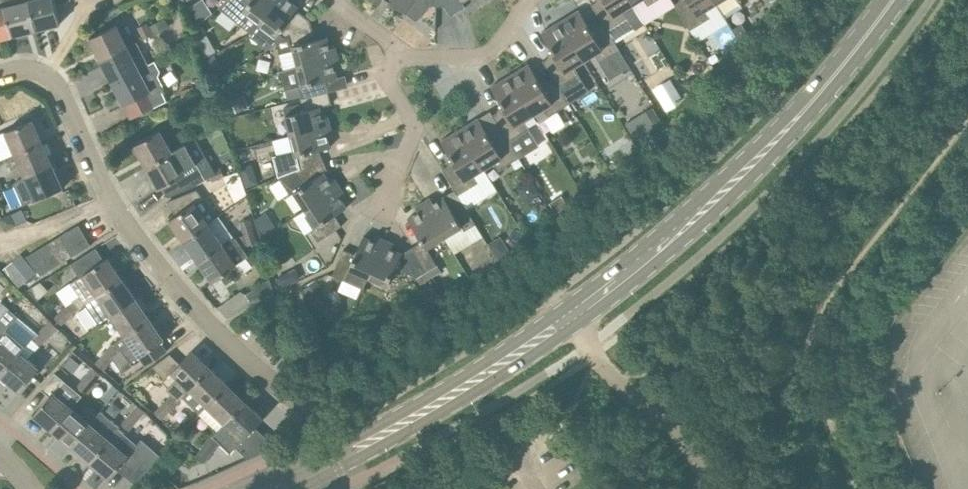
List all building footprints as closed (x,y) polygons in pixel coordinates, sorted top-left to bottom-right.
[(13,36),(5,7),(3,0),(0,0),(0,39),(13,36)] [(37,30),(29,1),(29,0),(3,0),(5,7),(13,36),(37,30)] [(37,30),(61,24),(56,4),(69,0),(29,0),(29,1),(37,30)] [(278,0),(227,0),(219,7),(240,23),(247,12),(261,23),(278,0)] [(279,32),(285,37),(311,20),(297,10),(299,7),(289,0),(278,0),(261,23),(260,23),(277,35),(279,32)] [(407,14),(408,12),(419,20),(430,6),(437,6),(437,0),(388,0),(407,14)] [(437,6),(445,7),(452,17),(466,7),(463,3),(468,0),(437,0),(437,6)] [(634,4),(631,0),(600,0),(592,5),(604,24),(620,50),(620,49),(608,30),(628,18),(624,10),(634,4)] [(717,4),(714,0),(682,0),(675,4),(691,30),(711,17),(706,10),(717,4)] [(717,4),(725,18),(743,8),(739,1),(740,0),(714,0),(717,4)] [(620,50),(604,24),(593,31),(580,10),(561,21),(585,61),(595,54),(600,62),(620,50)] [(148,27),(152,34),(153,36),(170,27),(165,18),(148,27)] [(298,65),(338,55),(336,46),(331,48),(328,36),(316,39),(311,20),(285,37),(277,42),(280,53),(294,50),(298,65)] [(575,67),(585,61),(561,21),(542,33),(555,54),(543,61),(554,78),(559,87),(559,86),(580,74),(575,67)] [(102,60),(129,47),(117,24),(90,38),(102,60)] [(144,38),(152,34),(146,24),(138,28),(144,38)] [(732,30),(740,42),(748,34),(748,33),(742,24),(732,30)] [(203,26),(191,32),(196,40),(207,34),(203,26)] [(212,51),(206,39),(196,44),(202,56),(212,51)] [(113,82),(140,69),(150,65),(139,43),(129,47),(102,60),(113,82)] [(722,59),(716,50),(707,56),(713,64),(722,59)] [(224,74),(215,55),(201,61),(210,80),(224,74)] [(302,100),(329,92),(326,80),(338,77),(335,65),(340,64),(338,55),(298,65),(304,85),(299,87),(299,88),(302,100)] [(150,65),(140,69),(113,82),(132,119),(168,100),(163,90),(164,86),(158,75),(161,70),(157,62),(150,65)] [(559,87),(554,78),(543,85),(530,64),(511,75),(535,115),(545,108),(549,116),(570,103),(559,86),(559,87)] [(525,121),(535,115),(511,75),(492,87),(505,108),(493,115),(503,132),(519,158),(520,158),(509,141),(529,128),(525,121)] [(681,97),(670,79),(653,89),(667,111),(678,104),(676,100),(681,97)] [(690,91),(698,83),(695,80),(687,80),(683,84),(690,91)] [(230,96),(224,81),(211,86),(217,102),(230,96)] [(192,87),(196,96),(207,92),(204,82),(192,87)] [(183,101),(196,96),(192,87),(180,91),(183,101)] [(291,135),(331,125),(329,117),(323,118),(320,107),(332,104),(329,92),(302,100),(305,110),(286,115),(291,135)] [(240,111),(235,99),(227,103),(232,115),(240,111)] [(646,111),(657,128),(663,124),(653,107),(646,111)] [(519,158),(503,132),(492,139),(479,118),(461,129),(484,169),(495,162),(499,170),(512,162),(519,158)] [(16,154),(44,143),(34,120),(6,131),(16,154)] [(295,170),(324,160),(320,150),(331,147),(328,136),(333,134),(331,125),(291,135),(295,150),(274,156),(279,176),(295,170)] [(474,175),(484,169),(461,129),(442,141),(454,162),(443,169),(455,190),(459,195),(479,182),(474,175)] [(147,167),(173,152),(160,130),(134,145),(147,167)] [(223,137),(219,131),(213,134),(217,141),(223,137)] [(26,177),(53,165),(44,143),(16,154),(26,177)] [(173,152),(147,167),(159,189),(162,187),(169,197),(193,186),(206,179),(187,144),(173,152)] [(519,158),(512,162),(516,169),(524,165),(520,158),(519,158)] [(306,209),(340,187),(336,179),(331,182),(325,173),(328,170),(324,160),(295,170),(279,176),(291,194),(295,191),(306,209)] [(53,165),(26,177),(27,179),(14,184),(24,206),(36,200),(63,188),(53,165)] [(258,182),(250,166),(240,171),(247,187),(258,182)] [(212,181),(224,177),(221,168),(209,172),(212,181)] [(340,187),(306,209),(317,227),(311,231),(318,242),(342,226),(335,215),(347,208),(341,198),(345,194),(340,187)] [(184,241),(209,224),(217,218),(197,189),(167,202),(176,216),(170,220),(184,241)] [(461,200),(459,195),(455,190),(434,202),(432,198),(424,202),(445,237),(462,227),(465,231),(476,224),(461,200)] [(562,196),(550,204),(556,213),(568,206),(562,196)] [(428,248),(445,237),(424,202),(416,207),(419,212),(409,218),(423,241),(413,247),(428,271),(438,265),(428,248)] [(266,213),(256,219),(265,233),(275,227),(266,213)] [(5,230),(17,225),(12,214),(0,219),(5,230)] [(244,235),(255,231),(251,220),(240,224),(244,235)] [(198,261),(223,244),(209,224),(184,241),(198,261)] [(62,236),(73,256),(92,245),(79,225),(62,236)] [(248,247),(259,243),(255,231),(244,235),(248,247)] [(62,263),(73,256),(62,236),(50,243),(62,263)] [(237,264),(248,256),(234,236),(223,244),(198,261),(213,281),(237,264)] [(369,277),(385,240),(377,236),(375,241),(364,236),(356,255),(344,249),(333,275),(345,280),(364,289),(369,277)] [(428,271),(413,247),(402,253),(391,248),(394,243),(385,240),(369,277),(388,285),(396,268),(417,277),(428,271)] [(503,241),(497,240),(490,244),(500,260),(511,253),(503,241)] [(51,269),(62,263),(50,243),(39,249),(51,269)] [(41,275),(51,269),(39,249),(27,257),(41,275)] [(13,262),(28,280),(37,273),(22,255),(13,262)] [(91,300),(122,278),(108,257),(83,275),(84,276),(71,285),(79,296),(72,301),(74,302),(65,310),(71,316),(79,308),(87,303),(91,300)] [(19,287),(28,280),(13,262),(4,269),(19,287)] [(290,284),(277,277),(282,288),(290,284)] [(112,315),(136,298),(122,278),(91,300),(87,303),(101,323),(112,315)] [(49,291),(39,280),(29,290),(39,300),(49,291)] [(255,303),(276,290),(270,281),(249,294),(255,303)] [(304,289),(307,295),(311,300),(324,291),(317,281),(304,289)] [(126,335),(150,318),(136,298),(112,315),(126,335)] [(0,305),(0,322),(10,310),(2,303),(0,305)] [(71,316),(65,310),(56,319),(62,326),(81,310),(79,308),(71,316)] [(0,322),(0,331),(4,334),(18,317),(10,310),(0,322)] [(112,346),(120,352),(123,350),(131,362),(139,356),(146,366),(167,352),(161,342),(165,339),(150,318),(126,335),(112,346)] [(43,330),(50,338),(59,330),(51,322),(43,330)] [(20,352),(25,346),(19,340),(8,330),(2,337),(1,336),(0,337),(0,375),(1,375),(20,352)] [(40,347),(50,338),(43,330),(33,339),(40,347)] [(301,353),(311,349),(305,332),(295,336),(301,353)] [(112,346),(104,355),(112,362),(114,359),(120,352),(112,346)] [(182,398),(211,368),(193,350),(180,364),(171,355),(153,368),(166,380),(172,372),(179,379),(167,392),(172,396),(164,404),(172,411),(179,403),(178,402),(182,398)] [(20,391),(40,368),(20,352),(1,375),(20,391)] [(104,371),(112,362),(104,355),(96,364),(104,371)] [(211,368),(182,398),(183,399),(200,415),(208,406),(229,384),(211,368)] [(86,378),(95,385),(102,377),(93,369),(86,378)] [(84,393),(78,388),(76,391),(71,387),(61,398),(55,393),(65,382),(56,374),(42,391),(49,397),(34,415),(53,431),(72,408),(79,400),(82,397),(84,393)] [(86,395),(95,385),(86,378),(78,388),(84,393),(86,395)] [(226,423),(246,401),(229,384),(208,406),(226,423)] [(119,391),(113,386),(102,399),(108,404),(119,391)] [(205,447),(212,453),(219,443),(231,455),(237,449),(249,460),(276,446),(256,427),(264,419),(246,401),(226,423),(211,438),(205,447)] [(155,413),(163,420),(172,411),(164,404),(155,413)] [(130,415),(138,422),(145,413),(137,406),(130,415)] [(72,446),(91,423),(72,408),(53,431),(72,446)] [(91,462),(110,439),(120,427),(102,411),(91,423),(72,446),(91,462)] [(129,432),(138,422),(130,415),(122,425),(129,432)] [(129,455),(110,439),(91,462),(110,478),(118,469),(136,485),(161,456),(142,440),(129,455)] [(169,446),(161,456),(153,465),(168,478),(169,477),(184,459),(169,446)] [(205,464),(212,453),(205,447),(197,458),(205,464)]
